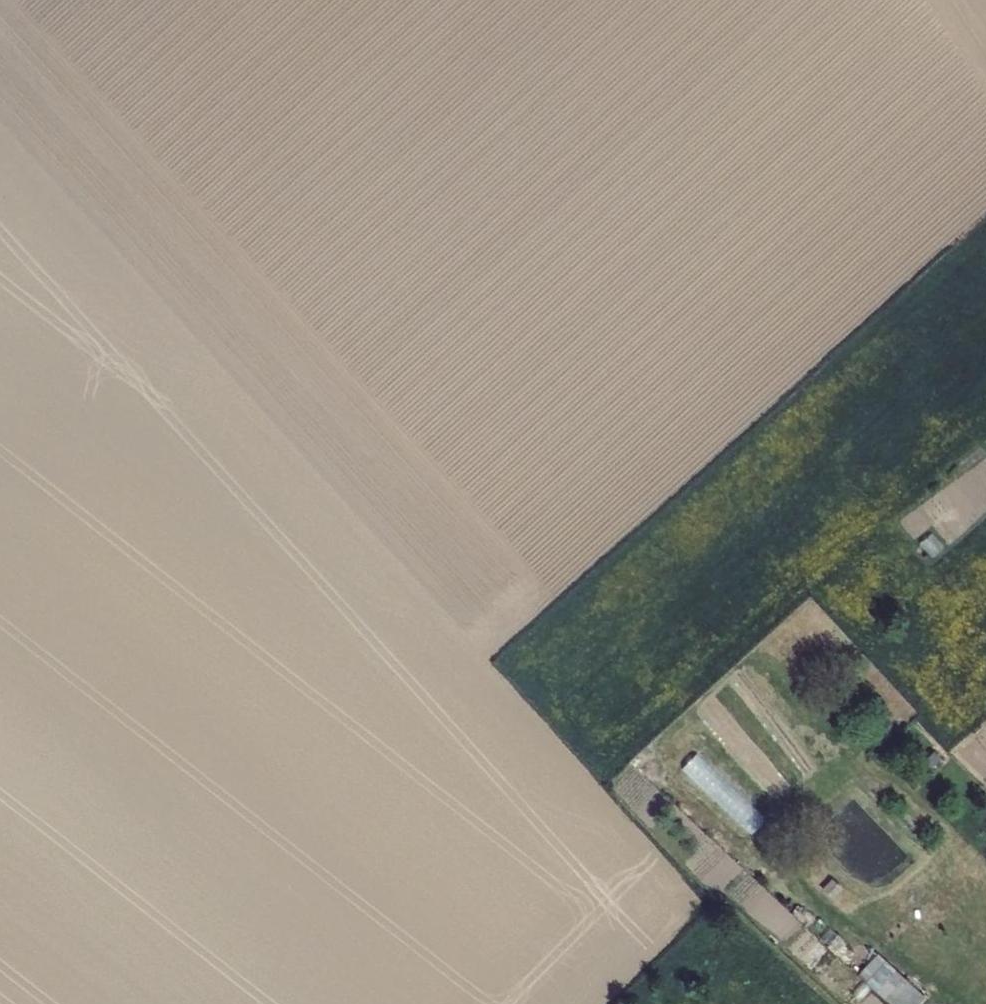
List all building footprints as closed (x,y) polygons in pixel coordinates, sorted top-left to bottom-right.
[(696,755),(684,768),(721,802),(733,789),(696,755)] [(857,973),(891,1003),(917,1003),(925,995),(878,951),(857,973)]
